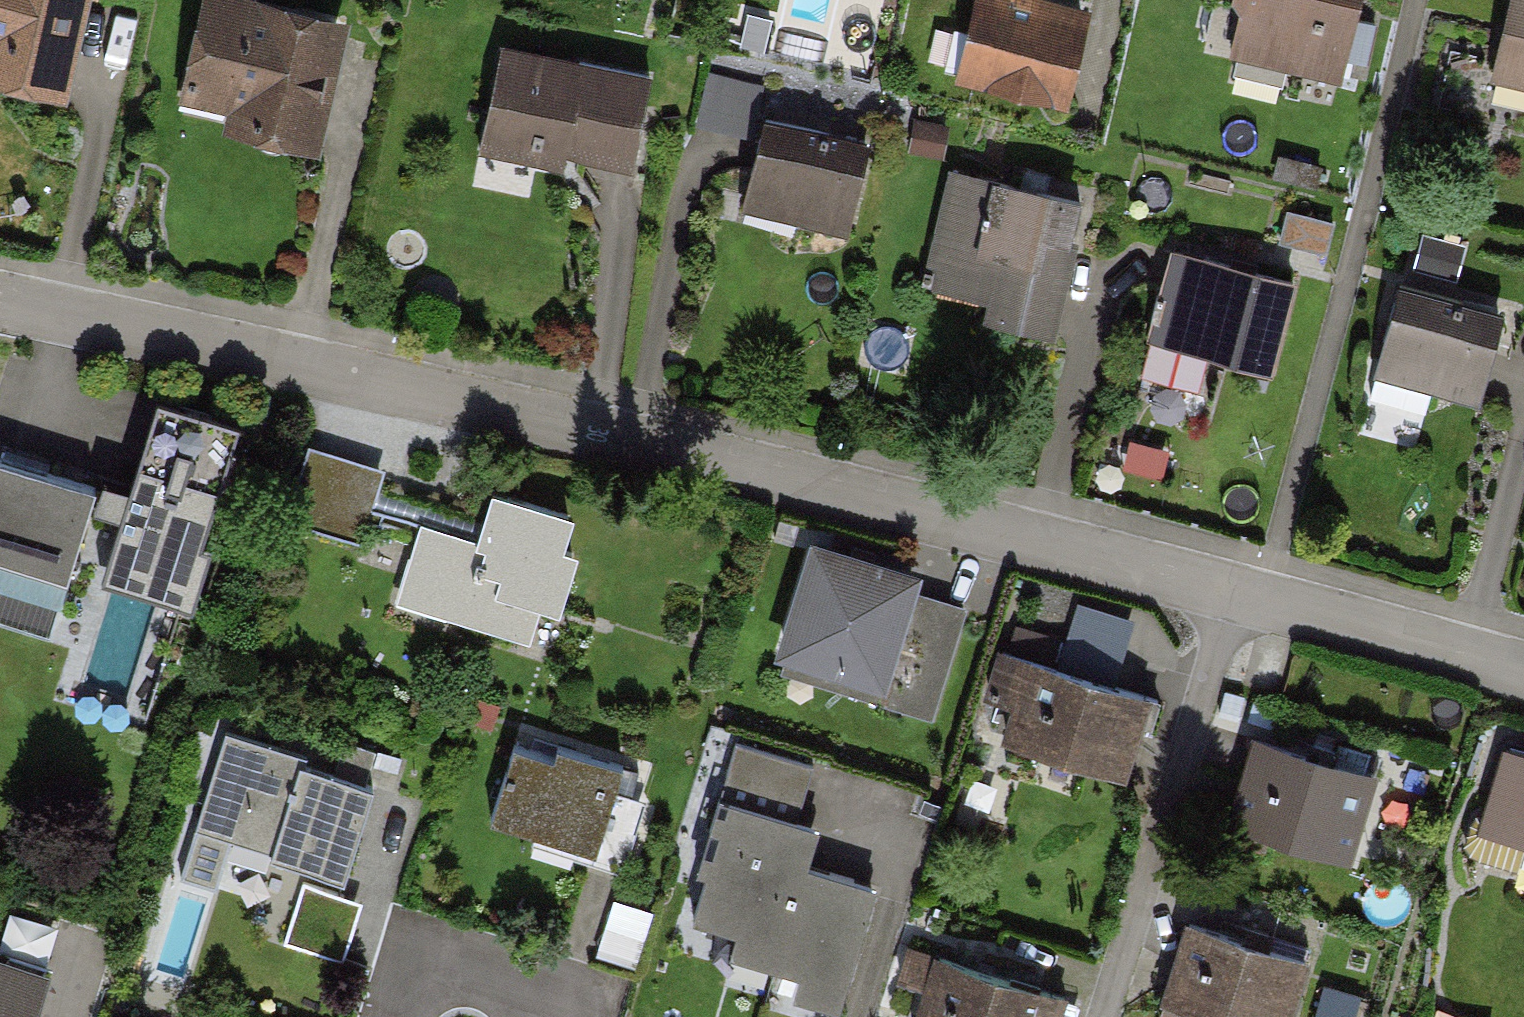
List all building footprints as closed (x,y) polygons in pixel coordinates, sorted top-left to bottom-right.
[(5,49),(0,72),(0,84),(80,102),(103,0),(0,0),(0,48),(5,49)] [(264,0),(204,0),(179,115),(327,148),(356,20),(264,0)] [(1037,0),(979,0),(961,68),(1062,93),(1083,11),(1037,0)] [(1243,12),(1236,60),(1347,87),(1366,0),(1245,0),(1243,12)] [(1497,83),(1523,89),(1523,0),(1517,0),(1497,83)] [(655,77),(510,41),(484,146),(629,182),(655,77)] [(886,144),(774,113),(750,202),(862,233),(886,144)] [(1101,210),(961,172),(928,289),(1068,328),(1101,210)] [(1295,273),(1171,237),(1144,329),(1267,366),(1295,273)] [(1502,315),(1402,284),(1378,362),(1478,392),(1502,315)] [(230,456),(157,435),(103,604),(177,626),(230,456)] [(376,473),(304,451),(280,532),(352,553),(359,531),(404,544),(387,602),(539,647),(578,516),(482,488),(469,530),(368,500),(376,473)] [(0,476),(0,599),(54,617),(91,505),(0,476)] [(973,615),(818,570),(781,695),(936,740),(973,615)] [(1150,697),(1009,656),(987,734),(1127,775),(1150,697)] [(376,768),(230,723),(199,821),(345,867),(376,768)] [(610,770),(510,736),(479,830),(617,877),(641,807),(602,794),(610,770)] [(1367,777),(1252,742),(1228,821),(1343,856),(1367,777)] [(810,766),(738,744),(688,910),(737,925),(730,948),(798,969),(791,994),(842,1009),(882,877),(804,854),(815,818),(796,812),(810,766)] [(1497,748),(1475,825),(1523,838),(1523,756),(1497,748)] [(1188,951),(1168,1016),(1288,1016),(1298,984),(1188,951)] [(936,956),(918,1016),(1043,1016),(1051,992),(936,956)] [(0,963),(0,1016),(53,1016),(64,984),(0,963)]
